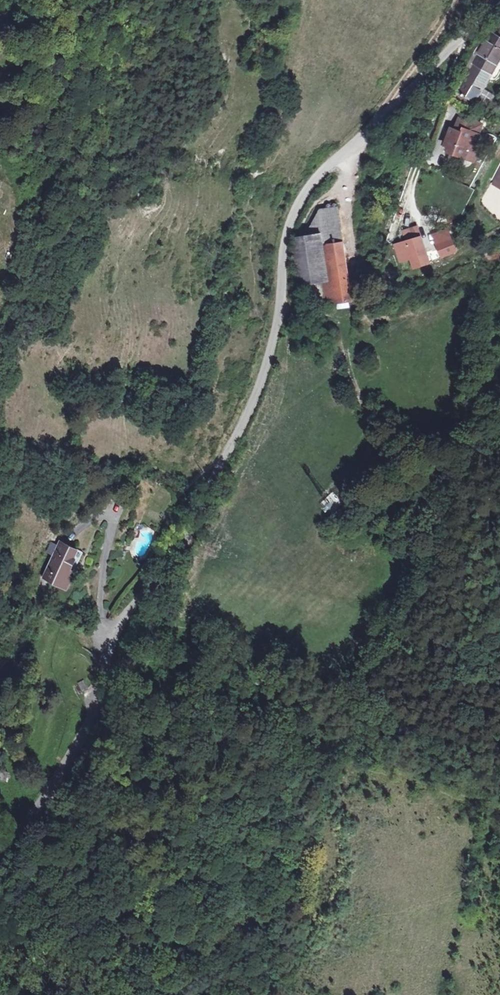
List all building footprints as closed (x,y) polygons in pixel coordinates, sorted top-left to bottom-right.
[(498,37),(490,33),(455,97),(473,107),(499,58),(499,33),(498,37)] [(451,155),(463,159),(467,149),(472,151),(475,143),(472,141),(474,135),(477,136),(481,125),(472,122),(471,124),(457,119),(455,127),(456,127),(455,131),(450,130),(444,146),(448,148),(453,150),(451,155)] [(472,151),(467,149),(463,159),(471,162),(475,152),(472,151)] [(304,229),(305,235),(340,230),(337,210),(310,214),(304,229)] [(363,242),(360,221),(354,222),(357,242),(363,242)] [(340,230),(305,235),(297,236),(296,251),(301,284),(313,282),(313,306),(351,299),(340,230)] [(428,263),(420,237),(418,232),(411,234),(413,239),(394,245),(399,261),(410,257),(414,267),(428,263)] [(444,239),(445,242),(438,244),(441,255),(456,249),(452,239),(448,240),(447,238),(444,239)] [(228,325),(233,312),(224,309),(220,322),(228,325)] [(67,578),(70,579),(73,572),(68,569),(77,550),(67,546),(59,542),(43,578),(63,588),(67,578)] [(83,680),(78,683),(82,692),(88,690),(83,680)]
